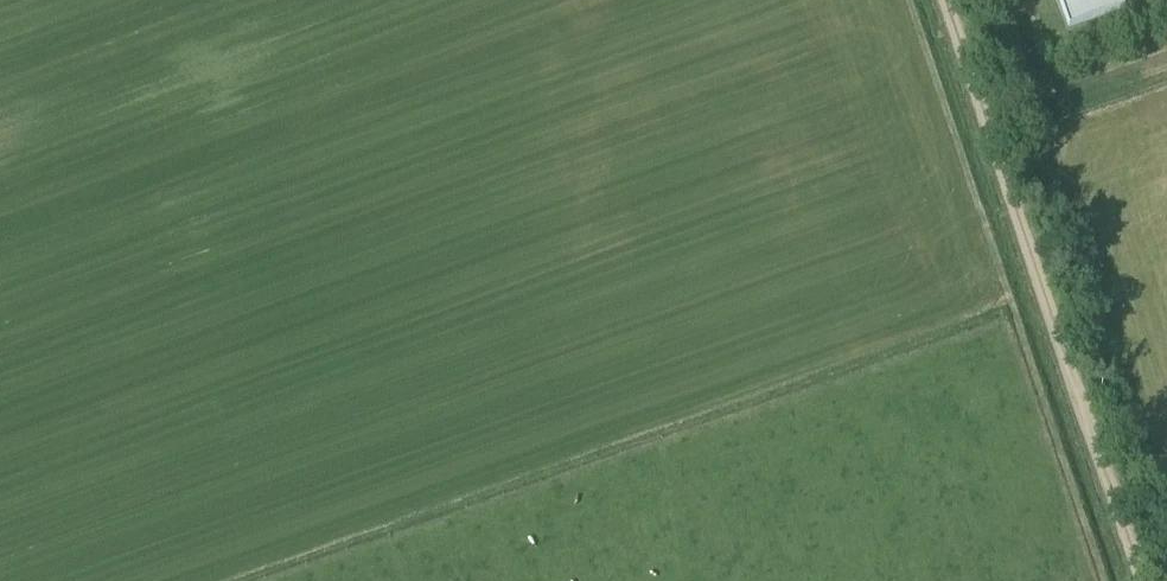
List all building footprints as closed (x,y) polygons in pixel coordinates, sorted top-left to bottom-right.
[(1067,29),(1123,10),(1119,0),(1057,0),(1067,29)]
